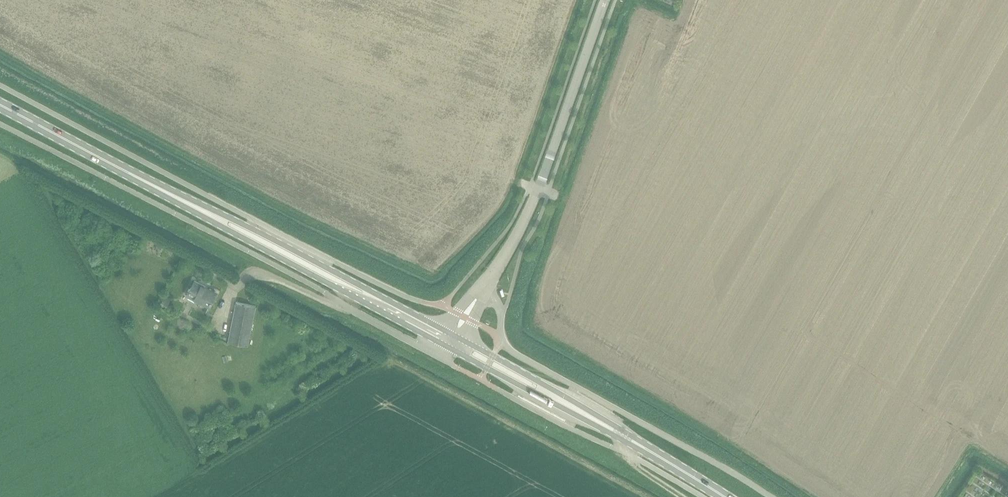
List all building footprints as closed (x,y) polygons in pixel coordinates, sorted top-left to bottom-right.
[(209,307),(212,301),(217,293),(195,281),(187,295),(209,307)] [(248,345),(254,316),(256,306),(236,302),(228,341),(248,345)]
